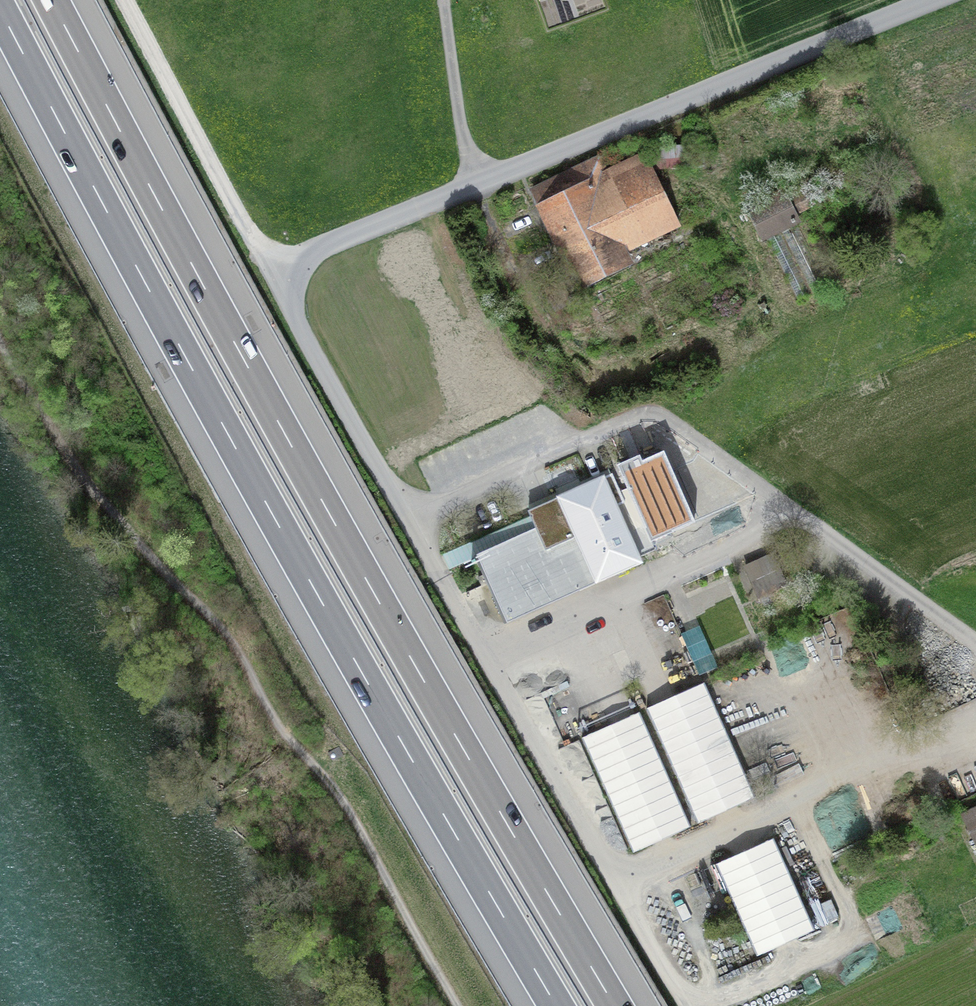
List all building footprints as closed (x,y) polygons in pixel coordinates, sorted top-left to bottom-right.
[(638,135),(526,193),(583,300),(694,242),(638,135)] [(786,185),(750,201),(764,235),(800,219),(786,185)] [(536,530),(476,557),(506,623),(641,562),(638,556),(654,549),(643,523),(678,508),(662,472),(619,491),(612,474),(528,512),(536,530)] [(772,557),(745,569),(755,594),(783,583),(772,557)] [(650,698),(695,815),(754,793),(708,675),(650,698)] [(635,697),(579,719),(582,728),(638,705),(635,697)] [(644,706),(584,729),(631,848),(691,824),(644,706)] [(962,816),(975,847),(975,810),(962,816)] [(757,951),(817,926),(776,830),(716,856),(757,951)]
